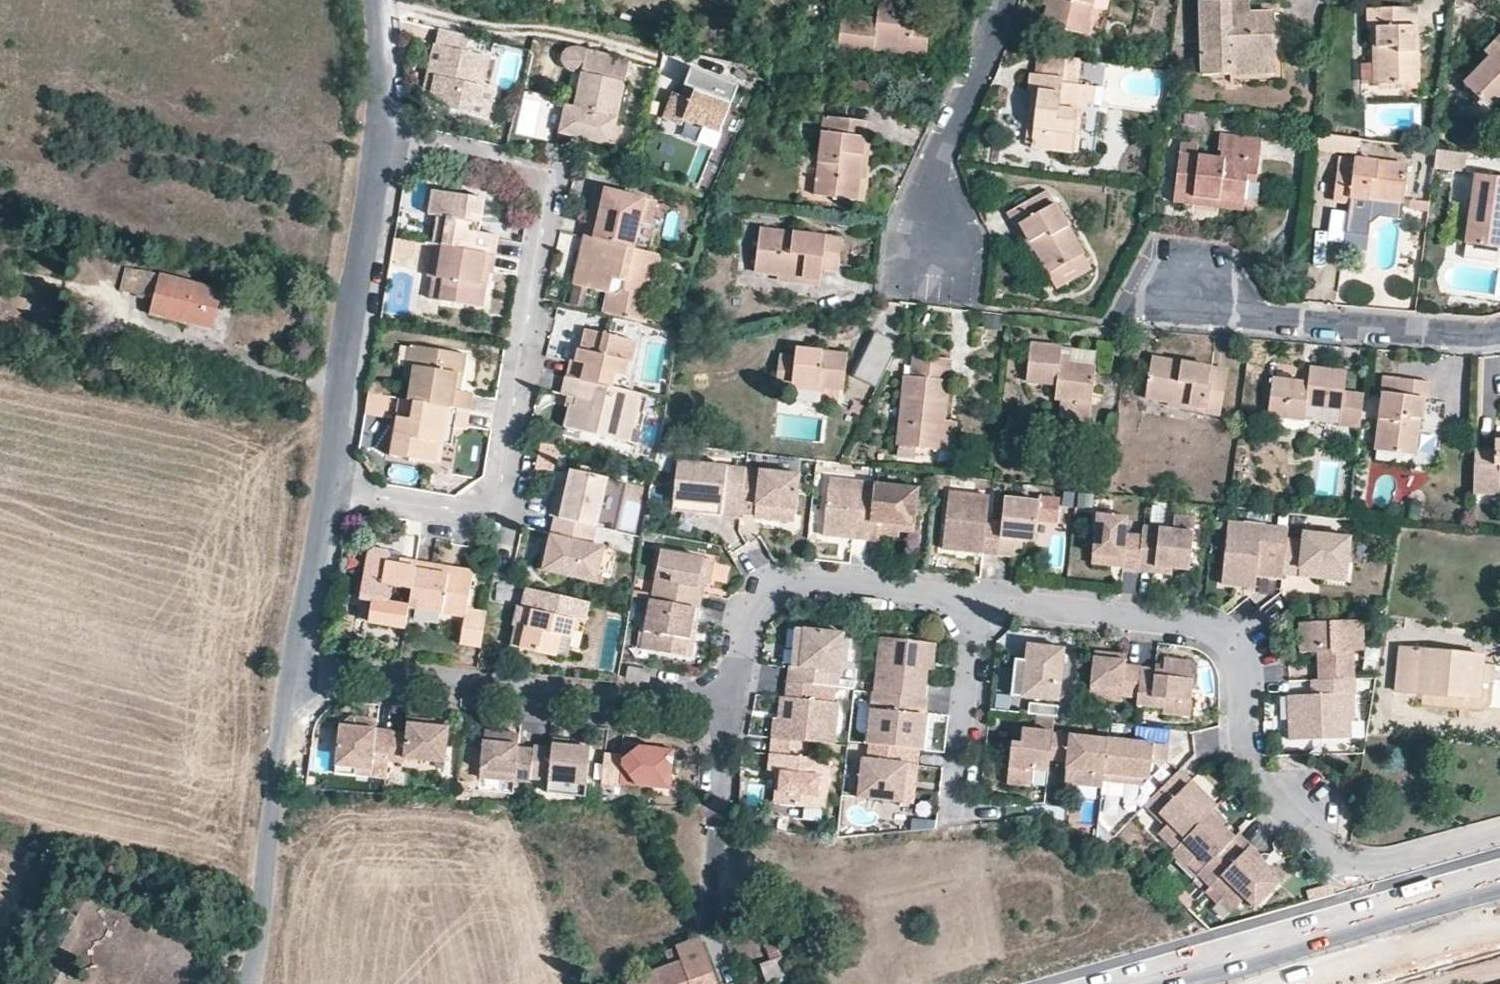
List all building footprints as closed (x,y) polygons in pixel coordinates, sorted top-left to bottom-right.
[(1042,7),(1049,9),(1051,0),(1044,0),(1042,7)] [(1049,9),(1044,25),(1086,36),(1093,7),(1095,0),(1051,0),(1049,9)] [(1107,10),(1109,0),(1095,0),(1093,7),(1107,10)] [(1249,1),(1232,2),(1233,15),(1249,14),(1249,1)] [(1233,15),(1232,2),(1201,3),(1203,76),(1234,75),(1234,63),(1276,63),(1275,14),(1249,14),(1233,15)] [(873,58),(874,50),(875,41),(910,45),(910,54),(925,57),(929,24),(915,23),(916,9),(880,5),(878,19),(842,14),(837,53),(873,58)] [(1368,29),(1372,28),(1378,28),(1379,86),(1419,85),(1417,9),(1367,10),(1368,29)] [(471,40),(440,33),(437,46),(447,48),(442,70),(447,72),(446,78),(437,76),(433,91),(450,111),(472,117),(475,105),(481,107),(485,89),(492,59),(468,52),(471,40)] [(875,41),(874,50),(910,54),(910,45),(875,41)] [(447,48),(437,46),(426,89),(433,91),(437,76),(438,70),(442,70),(447,48)] [(570,66),(575,68),(585,70),(581,91),(577,107),(567,104),(561,132),(576,136),(578,132),(585,134),(584,138),(613,145),(632,60),(577,47),(570,50),(567,57),(568,63),(570,66)] [(1481,99),(1496,114),(1499,110),(1499,49),(1465,84),(1481,99)] [(1081,60),(1038,55),(1036,74),(1031,74),(1029,89),(1033,90),(1040,90),(1033,144),(1055,147),(1055,152),(1073,154),(1081,85),(1079,84),(1081,60)] [(1276,75),(1276,63),(1234,63),(1234,75),(1276,75)] [(585,70),(575,68),(571,88),(581,91),(585,70)] [(438,70),(437,76),(446,78),(447,72),(442,70),(438,70)] [(723,137),(743,90),(697,70),(689,88),(696,91),(691,101),(685,98),(678,95),(667,120),(685,128),(688,122),(705,129),(723,137)] [(1179,84),(1168,83),(1167,96),(1178,98),(1179,84)] [(1097,87),(1081,85),(1073,154),(1079,155),(1086,105),(1095,106),(1097,87)] [(696,91),(689,88),(685,98),(691,101),(696,91)] [(497,92),(485,89),(481,107),(475,105),(472,117),(490,121),(497,92)] [(1027,143),(1033,144),(1040,90),(1033,90),(1027,143)] [(1496,114),(1481,99),(1472,108),(1488,123),(1496,114)] [(864,138),(871,139),(873,122),(823,116),(814,195),(857,201),(859,182),(864,138)] [(723,137),(705,129),(700,140),(718,147),(723,137)] [(1358,138),(1316,133),(1314,149),(1356,155),(1358,138)] [(1181,143),(1175,194),(1245,205),(1249,181),(1256,183),(1262,141),(1220,135),(1217,158),(1199,156),(1200,146),(1181,143)] [(866,183),(871,139),(864,138),(859,182),(866,183)] [(1436,148),(1434,166),(1462,170),(1465,152),(1436,148)] [(1408,166),(1340,157),(1334,203),(1349,205),(1350,199),(1403,206),(1408,166)] [(1477,176),(1467,245),(1499,249),(1499,179),(1477,176)] [(588,218),(584,237),(634,249),(639,222),(651,225),(656,200),(594,186),(591,204),(600,206),(599,216),(592,219),(588,218)] [(472,213),(481,214),(484,196),(434,188),(429,214),(436,215),(448,217),(443,247),(496,255),(499,239),(478,235),(470,234),(472,213)] [(1008,214),(1015,228),(1021,224),(1036,251),(1050,274),(1083,256),(1047,191),(1008,214)] [(1245,205),(1175,194),(1174,204),(1244,213),(1245,205)] [(1403,206),(1350,199),(1349,205),(1348,215),(1401,222),(1403,206)] [(591,204),(588,218),(592,219),(599,216),(600,206),(591,204)] [(478,235),(481,214),(472,213),(470,234),(478,235)] [(431,245),(443,247),(448,217),(436,215),(431,245)] [(1419,216),(1410,215),(1409,225),(1418,225),(1419,216)] [(1021,224),(1015,228),(1030,254),(1036,251),(1021,224)] [(756,272),(779,275),(821,280),(822,269),(837,271),(841,238),(762,229),(756,272)] [(634,249),(584,237),(579,258),(585,265),(584,271),(577,270),(574,285),(608,293),(615,295),(624,290),(636,293),(644,288),(652,253),(634,249)] [(493,273),(496,255),(443,247),(431,245),(426,276),(432,277),(441,279),(439,301),(485,307),(488,286),(481,285),(483,272),(491,273),(493,273)] [(1083,256),(1050,274),(1059,290),(1092,271),(1083,256)] [(585,265),(579,258),(577,270),(584,271),(585,265)] [(221,292),(140,270),(127,267),(127,268),(121,291),(153,299),(149,313),(211,330),(221,292)] [(488,286),(491,273),(483,272),(481,285),(488,286)] [(821,280),(779,275),(778,283),(820,288),(821,280)] [(429,299),(439,301),(441,279),(432,277),(429,299)] [(608,293),(605,312),(640,320),(636,293),(624,290),(615,295),(608,293)] [(697,302),(686,300),(682,320),(694,321),(697,302)] [(570,359),(566,376),(611,386),(614,372),(618,358),(626,360),(630,361),(635,340),(583,328),(578,349),(585,351),(584,358),(580,357),(578,361),(575,360),(570,359)] [(902,348),(879,337),(857,381),(879,392),(902,348)] [(426,347),(407,344),(401,382),(409,383),(412,366),(423,367),(426,347)] [(1061,357),(1061,349),(1031,345),(1026,381),(1056,385),(1054,401),(1060,401),(1059,417),(1087,421),(1093,367),(1070,365),(1071,357),(1061,357)] [(466,353),(426,347),(423,367),(412,366),(409,383),(406,400),(410,400),(414,401),(458,408),(469,410),(472,393),(460,391),(455,390),(458,371),(458,370),(463,371),(466,353)] [(776,388),(791,390),(792,384),(822,388),(843,390),(847,354),(796,348),(796,356),(780,355),(776,388)] [(578,349),(575,360),(578,361),(580,357),(584,358),(585,351),(578,349)] [(1095,353),(1061,349),(1061,357),(1071,357),(1070,365),(1093,367),(1095,353)] [(942,451),(945,422),(951,361),(912,357),(909,378),(905,377),(897,446),(942,451)] [(622,374),(626,360),(618,358),(614,372),(622,374)] [(1145,399),(1168,403),(1205,408),(1204,414),(1219,417),(1226,370),(1152,358),(1145,399)] [(1360,429),(1364,396),(1343,393),(1346,372),(1310,367),(1308,383),(1274,379),(1269,416),(1305,421),(1307,406),(1340,411),(1339,426),(1360,429)] [(460,391),(463,371),(458,371),(455,390),(460,391)] [(565,426),(628,442),(640,393),(611,386),(566,376),(563,393),(568,394),(576,396),(574,405),(569,404),(565,426)] [(1433,384),(1399,380),(1384,378),(1375,450),(1418,456),(1425,400),(1431,400),(1433,384)] [(792,384),(791,390),(822,394),(822,388),(792,384)] [(643,414),(648,395),(640,393),(628,442),(637,444),(644,414),(643,414)] [(566,403),(569,404),(574,405),(576,396),(568,394),(566,403)] [(410,420),(414,401),(410,400),(406,400),(401,399),(398,418),(410,420)] [(1424,457),(1431,400),(1425,400),(1418,456),(1424,457)] [(458,408),(414,401),(410,420),(398,418),(391,456),(435,464),(438,444),(442,426),(455,427),(458,408)] [(1205,408),(1168,403),(1167,408),(1204,414),(1205,408)] [(1305,421),(1339,426),(1340,411),(1307,406),(1305,421)] [(466,429),(469,410),(458,408),(455,427),(466,429)] [(957,423),(945,422),(942,451),(954,452),(957,423)] [(452,446),(455,427),(442,426),(438,444),(452,446)] [(1476,450),(1475,495),(1499,496),(1499,492),(1499,442),(1495,441),(1496,451),(1476,450)] [(738,516),(742,471),(675,465),(671,505),(719,510),(718,521),(737,523),(738,516)] [(550,516),(555,518),(597,528),(609,477),(571,469),(567,485),(562,503),(554,501),(550,516)] [(795,477),(742,471),(738,516),(751,516),(757,524),(761,515),(767,516),(767,525),(783,527),(792,518),(795,477)] [(609,477),(597,528),(612,532),(624,480),(609,477)] [(850,541),(863,542),(870,484),(826,479),(819,537),(839,539),(845,534),(850,535),(850,541)] [(558,483),(554,501),(562,503),(567,485),(558,483)] [(870,484),(863,542),(880,544),(880,536),(894,538),(894,532),(910,534),(913,517),(907,516),(910,489),(870,484)] [(916,489),(910,489),(907,516),(913,517),(916,489)] [(986,496),(945,491),(939,551),(995,557),(998,527),(983,525),(986,496)] [(1036,504),(1001,500),(998,527),(995,557),(1011,559),(1012,551),(1013,542),(1019,542),(1032,544),(1036,504)] [(670,517),(718,521),(719,510),(671,505),(670,517)] [(761,515),(757,524),(767,525),(767,516),(761,515)] [(1136,573),(1139,537),(1124,536),(1126,519),(1095,516),(1091,562),(1119,565),(1119,571),(1136,573)] [(597,528),(555,518),(548,545),(542,571),(595,583),(603,548),(593,546),(597,528)] [(791,528),(792,518),(783,527),(791,528)] [(1140,528),(1139,537),(1136,573),(1152,574),(1152,567),(1170,568),(1187,570),(1191,520),(1169,518),(1168,530),(1140,528)] [(1280,578),(1284,540),(1285,530),(1226,524),(1220,586),(1253,589),(1254,576),(1280,578)] [(1299,541),(1284,540),(1280,578),(1298,580),(1299,571),(1343,576),(1347,538),(1300,534),(1299,541)] [(542,571),(548,545),(543,544),(536,570),(542,571)] [(369,621),(404,627),(408,606),(415,561),(399,558),(397,566),(387,564),(389,556),(389,551),(373,549),(368,553),(360,598),(373,601),(369,621)] [(656,553),(647,602),(649,603),(695,611),(698,596),(693,595),(694,587),(699,588),(704,589),(708,563),(656,553)] [(399,558),(389,556),(387,564),(397,566),(399,558)] [(447,575),(449,566),(415,561),(408,606),(466,615),(462,644),(482,647),(488,610),(485,609),(468,606),(472,578),(447,575)] [(1090,568),(1119,571),(1119,565),(1091,562),(1090,568)] [(474,569),(449,566),(447,575),(472,578),(474,569)] [(1152,567),(1152,574),(1169,576),(1170,568),(1152,567)] [(1299,571),(1298,580),(1342,584),(1343,576),(1299,571)] [(588,603),(528,589),(523,608),(518,607),(515,620),(517,622),(512,645),(556,655),(557,652),(560,634),(572,637),(575,620),(584,623),(588,603)] [(696,627),(699,612),(695,611),(649,603),(644,634),(651,636),(649,654),(685,661),(691,626),(696,627)] [(1321,680),(1340,679),(1350,679),(1350,654),(1361,653),(1360,622),(1311,623),(1297,637),(1298,654),(1312,654),(1320,660),(1321,680)] [(1297,623),(1297,637),(1311,623),(1297,623)] [(691,626),(685,661),(689,662),(696,627),(691,626)] [(830,691),(838,692),(843,635),(793,628),(790,653),(799,654),(797,669),(789,667),(786,667),(785,685),(830,691)] [(568,655),(572,637),(560,634),(557,652),(568,655)] [(651,636),(644,634),(641,653),(649,654),(651,636)] [(871,695),(920,701),(923,673),(924,667),(929,667),(932,646),(874,640),(869,695),(871,695)] [(1062,648),(1023,644),(1021,661),(1017,697),(1057,701),(1062,648)] [(1479,685),(1482,664),(1482,656),(1399,648),(1394,692),(1478,700),(1479,685)] [(799,654),(790,653),(789,667),(797,669),(799,654)] [(1312,654),(1314,680),(1321,680),(1320,660),(1312,654)] [(1138,669),(1138,668),(1121,666),(1121,658),(1103,656),(1103,662),(1092,661),(1089,697),(1122,701),(1123,697),(1134,698),(1138,669)] [(1011,697),(1017,697),(1021,661),(1015,660),(1011,697)] [(1138,669),(1134,698),(1134,704),(1162,708),(1161,717),(1183,719),(1184,703),(1190,704),(1195,670),(1189,664),(1162,661),(1161,672),(1138,669)] [(1496,665),(1482,664),(1479,685),(1494,686),(1496,665)] [(1314,680),(1308,680),(1309,694),(1292,695),(1293,718),(1287,718),(1288,740),(1348,739),(1348,721),(1346,721),(1344,696),(1343,695),(1341,695),(1340,679),(1321,680),(1314,680)] [(830,691),(785,685),(784,701),(781,723),(775,722),(773,741),(802,745),(828,748),(833,707),(829,707),(826,707),(826,703),(829,703),(830,691)] [(920,701),(871,695),(868,725),(862,725),(859,746),(864,747),(913,752),(917,752),(923,753),(926,730),(920,730),(921,719),(923,701),(920,701)] [(781,723),(784,701),(778,701),(775,722),(781,723)] [(1045,705),(1025,703),(1024,714),(1044,716),(1045,705)] [(1184,703),(1183,719),(1191,720),(1192,704),(1190,704),(1184,703)] [(352,771),(384,774),(386,758),(389,728),(373,727),(370,727),(365,722),(365,717),(347,715),(336,721),(332,760),(352,762),(352,771)] [(370,727),(373,727),(374,718),(365,717),(365,722),(370,727)] [(404,730),(389,728),(386,758),(402,759),(403,755),(442,759),(446,725),(430,724),(405,721),(404,730)] [(1051,735),(1051,733),(1021,730),(1019,745),(1006,756),(1002,786),(1029,790),(1030,775),(1046,776),(1047,763),(1051,735)] [(477,777),(529,782),(529,777),(532,748),(516,746),(516,741),(509,740),(503,732),(482,731),(477,777)] [(517,733),(503,732),(509,740),(516,741),(517,733)] [(1106,741),(1051,735),(1047,763),(1065,765),(1064,773),(1071,774),(1074,777),(1072,789),(1100,792),(1100,785),(1106,741)] [(802,745),(773,741),(767,740),(766,755),(765,775),(771,776),(776,777),(775,782),(771,782),(769,808),(819,814),(824,766),(801,763),(802,745)] [(1106,740),(1106,741),(1100,785),(1131,788),(1138,779),(1148,780),(1150,762),(1167,763),(1168,746),(1106,740)] [(532,744),(532,748),(529,777),(561,781),(583,783),(587,747),(565,745),(551,744),(550,746),(532,744)] [(1008,744),(1006,756),(1019,745),(1008,744)] [(620,754),(604,753),(600,783),(621,785),(622,783),(655,787),(672,774),(675,750),(638,746),(633,750),(621,749),(620,754)] [(913,752),(864,747),(863,764),(859,763),(855,803),(903,807),(905,785),(914,786),(916,769),(912,769),(913,752)] [(331,769),(352,771),(352,762),(332,760),(331,769)] [(1192,782),(1179,770),(1144,806),(1166,825),(1160,833),(1177,848),(1208,815),(1212,812),(1187,788),(1192,782)] [(1063,788),(1072,789),(1074,777),(1071,774),(1064,773),(1063,788)] [(671,789),(672,774),(655,787),(671,789)] [(583,783),(561,781),(560,793),(582,794),(583,783)] [(1212,812),(1217,806),(1192,782),(1187,788),(1212,812)] [(912,808),(914,786),(905,785),(903,807),(912,808)] [(1224,824),(1212,812),(1208,815),(1221,828),(1224,824)] [(1196,877),(1209,889),(1248,847),(1236,835),(1233,838),(1221,828),(1208,815),(1177,848),(1169,856),(1184,869),(1197,857),(1206,866),(1196,877)] [(1248,847),(1209,889),(1222,901),(1235,912),(1244,903),(1254,912),(1279,886),(1270,877),(1257,866),(1260,863),(1262,860),(1248,847)] [(1272,874),(1260,863),(1257,866),(1270,877),(1272,874)] [(1235,912),(1222,901),(1217,907),(1229,919),(1235,912)] [(700,938),(677,947),(676,947),(677,951),(666,955),(670,967),(626,982),(626,983),(717,983),(700,938)] [(791,973),(787,955),(761,964),(767,981),(791,973)]
